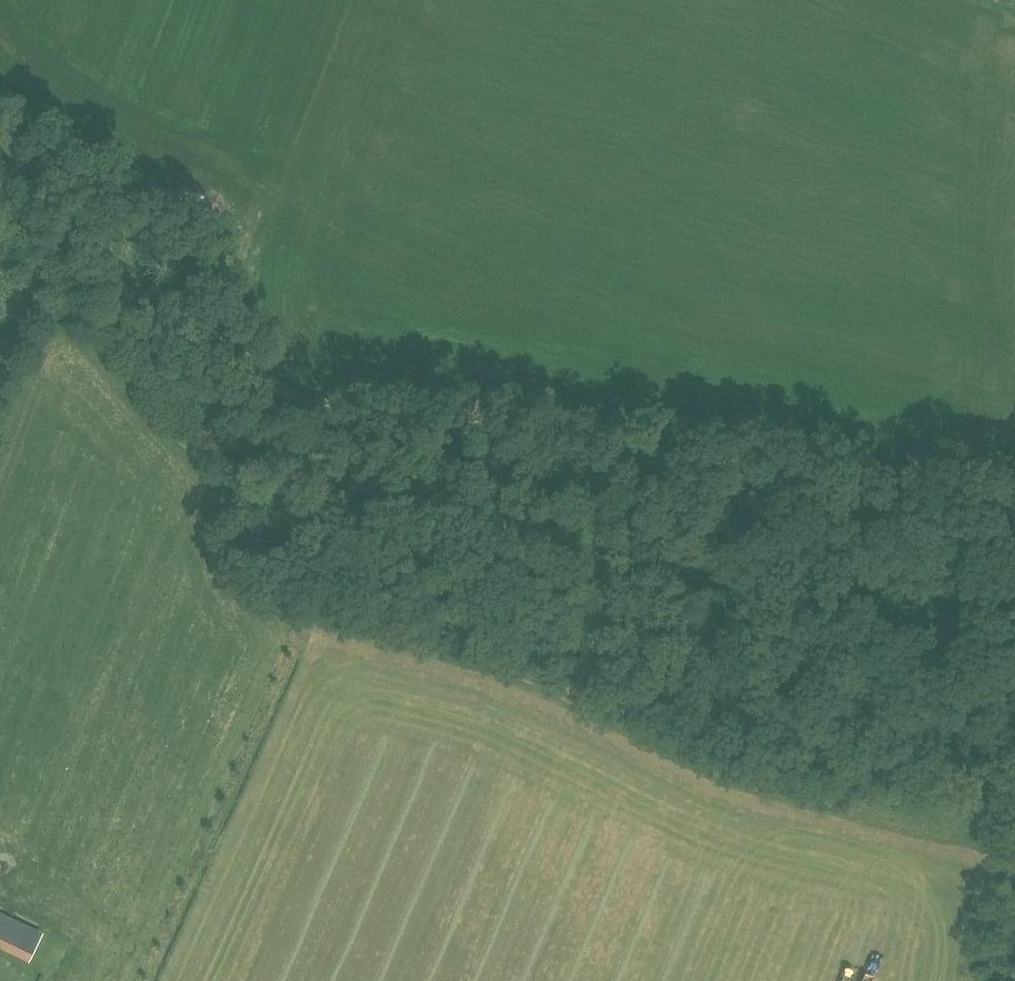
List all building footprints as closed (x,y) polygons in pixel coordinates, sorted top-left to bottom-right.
[(43,935),(0,914),(0,945),(30,960),(43,935)]
